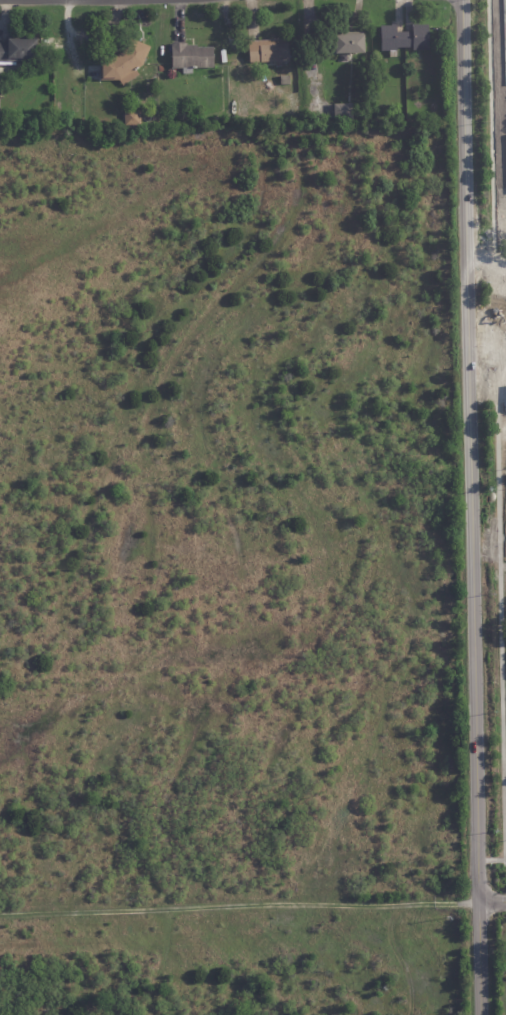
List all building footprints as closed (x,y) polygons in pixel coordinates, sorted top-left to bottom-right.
[(420,50),(413,50),(413,46),(397,47),(397,50),(381,50),(380,25),(391,25),(391,23),(396,23),(396,31),(413,31),(413,23),(417,23),(417,24),(428,24),(429,49),(420,50)] [(352,51),(336,51),(336,33),(365,32),(366,51),(352,51)] [(289,61),(282,61),(282,67),(276,67),(276,66),(269,66),(269,62),(250,63),(249,41),(288,39),(290,61),(289,61)] [(35,62),(0,62),(0,43),(8,43),(8,40),(37,40),(37,47),(37,60),(35,60),(35,62)] [(132,79),(123,86),(119,81),(101,81),(100,72),(103,72),(103,61),(111,61),(129,49),(131,41),(146,48),(147,45),(151,47),(143,65),(138,68),(139,70),(137,71),(139,75),(132,79)] [(183,74),(183,68),(172,69),(172,43),(187,43),(187,46),(197,46),(197,48),(214,47),(214,68),(197,68),(197,69),(193,69),(193,74),(183,74)] [(290,83),(281,83),(280,76),(289,75),(290,83)] [(353,119),(334,120),(333,103),(352,102),(353,119)] [(124,125),(124,111),(141,111),(141,126),(124,126),(124,125)] [(38,123),(45,122),(45,123),(51,123),(51,130),(38,130),(38,123)]
